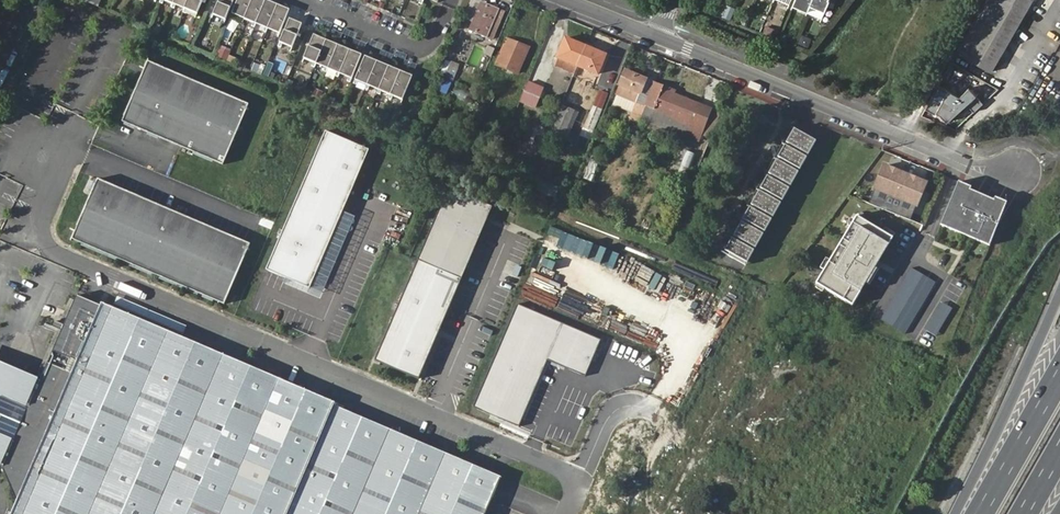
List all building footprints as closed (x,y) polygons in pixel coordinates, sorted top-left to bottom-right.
[(186,8),(198,13),(203,0),(189,0),(186,8)] [(213,14),(225,19),(233,0),(219,0),(213,14)] [(232,13),(244,18),(252,0),(238,0),(232,13)] [(244,18),(256,23),(266,0),(252,0),(244,18)] [(267,0),(266,0),(256,23),(268,28),(278,5),(267,0)] [(793,4),(807,10),(810,4),(812,0),(795,0),(793,4)] [(810,4),(825,10),(829,0),(812,0),(810,4)] [(956,51),(990,70),(1029,0),(985,0),(956,51)] [(485,3),(473,30),(486,35),(499,8),(485,3)] [(290,10),(278,5),(268,28),(280,33),(290,10)] [(290,19),(280,42),(292,47),(302,24),(290,19)] [(766,25),(763,33),(774,37),(777,30),(766,25)] [(799,43),(809,46),(811,38),(801,35),(799,43)] [(313,36),(304,59),(316,64),(325,41),(313,36)] [(529,47),(506,37),(494,65),(518,75),(529,47)] [(558,55),(580,65),(587,47),(565,38),(558,55)] [(337,46),(325,41),(316,64),(328,69),(337,46)] [(214,56),(225,61),(230,49),(219,45),(214,56)] [(349,50),(337,46),(328,69),(340,73),(349,50)] [(587,47),(580,65),(600,73),(607,55),(587,47)] [(361,55),(349,50),(340,73),(352,78),(361,55)] [(364,57),(355,80),(367,84),(376,61),(364,57)] [(224,162),(250,101),(149,59),(123,119),(224,162)] [(284,71),(286,62),(276,59),(273,68),(284,71)] [(388,66),(376,61),(367,84),(379,89),(388,66)] [(453,61),(446,77),(454,81),(461,64),(453,61)] [(400,71),(388,66),(379,89),(391,94),(400,71)] [(412,76),(400,71),(391,94),(402,99),(412,76)] [(628,73),(619,95),(638,103),(647,81),(628,73)] [(441,78),(435,89),(447,94),(452,83),(441,78)] [(529,79),(521,97),(537,104),(545,86),(529,79)] [(662,115),(672,92),(656,85),(646,109),(662,115)] [(460,87),(455,94),(469,102),(473,95),(460,87)] [(675,93),(672,92),(662,115),(691,127),(699,107),(674,97),(675,93)] [(568,137),(578,111),(561,105),(551,131),(568,137)] [(637,105),(636,109),(631,119),(639,123),(641,118),(646,109),(637,105)] [(699,142),(711,112),(699,107),(691,127),(687,137),(699,142)] [(641,118),(658,125),(659,122),(660,119),(662,115),(646,109),(641,118)] [(659,122),(658,125),(687,137),(691,127),(662,115),(660,119),(659,122)] [(794,128),(723,251),(740,261),(747,265),(817,141),(806,135),(794,128)] [(368,143),(335,129),(273,269),(306,284),(368,143)] [(687,175),(695,154),(687,151),(680,172),(687,175)] [(918,206),(927,183),(885,166),(876,189),(918,206)] [(252,241),(99,177),(73,237),(226,301),(252,241)] [(535,192),(556,196),(558,185),(538,180),(535,192)] [(972,187),(959,181),(941,225),(990,245),(1008,201),(996,196),(995,199),(971,189),(972,187)] [(445,185),(367,356),(410,376),(488,204),(445,185)] [(884,230),(847,207),(804,278),(813,284),(815,280),(852,303),(866,281),(870,283),(879,268),(876,266),(896,233),(886,227),(884,230)] [(913,267),(881,318),(906,333),(937,281),(913,267)] [(0,365),(0,468),(3,469),(16,499),(11,513),(351,513),(387,429),(74,296),(36,383),(0,365)] [(600,337),(521,304),(476,409),(521,428),(551,358),(585,372),(600,337)] [(497,477),(387,429),(351,513),(481,513),(497,477)] [(629,473),(635,465),(630,461),(624,470),(629,473)]
